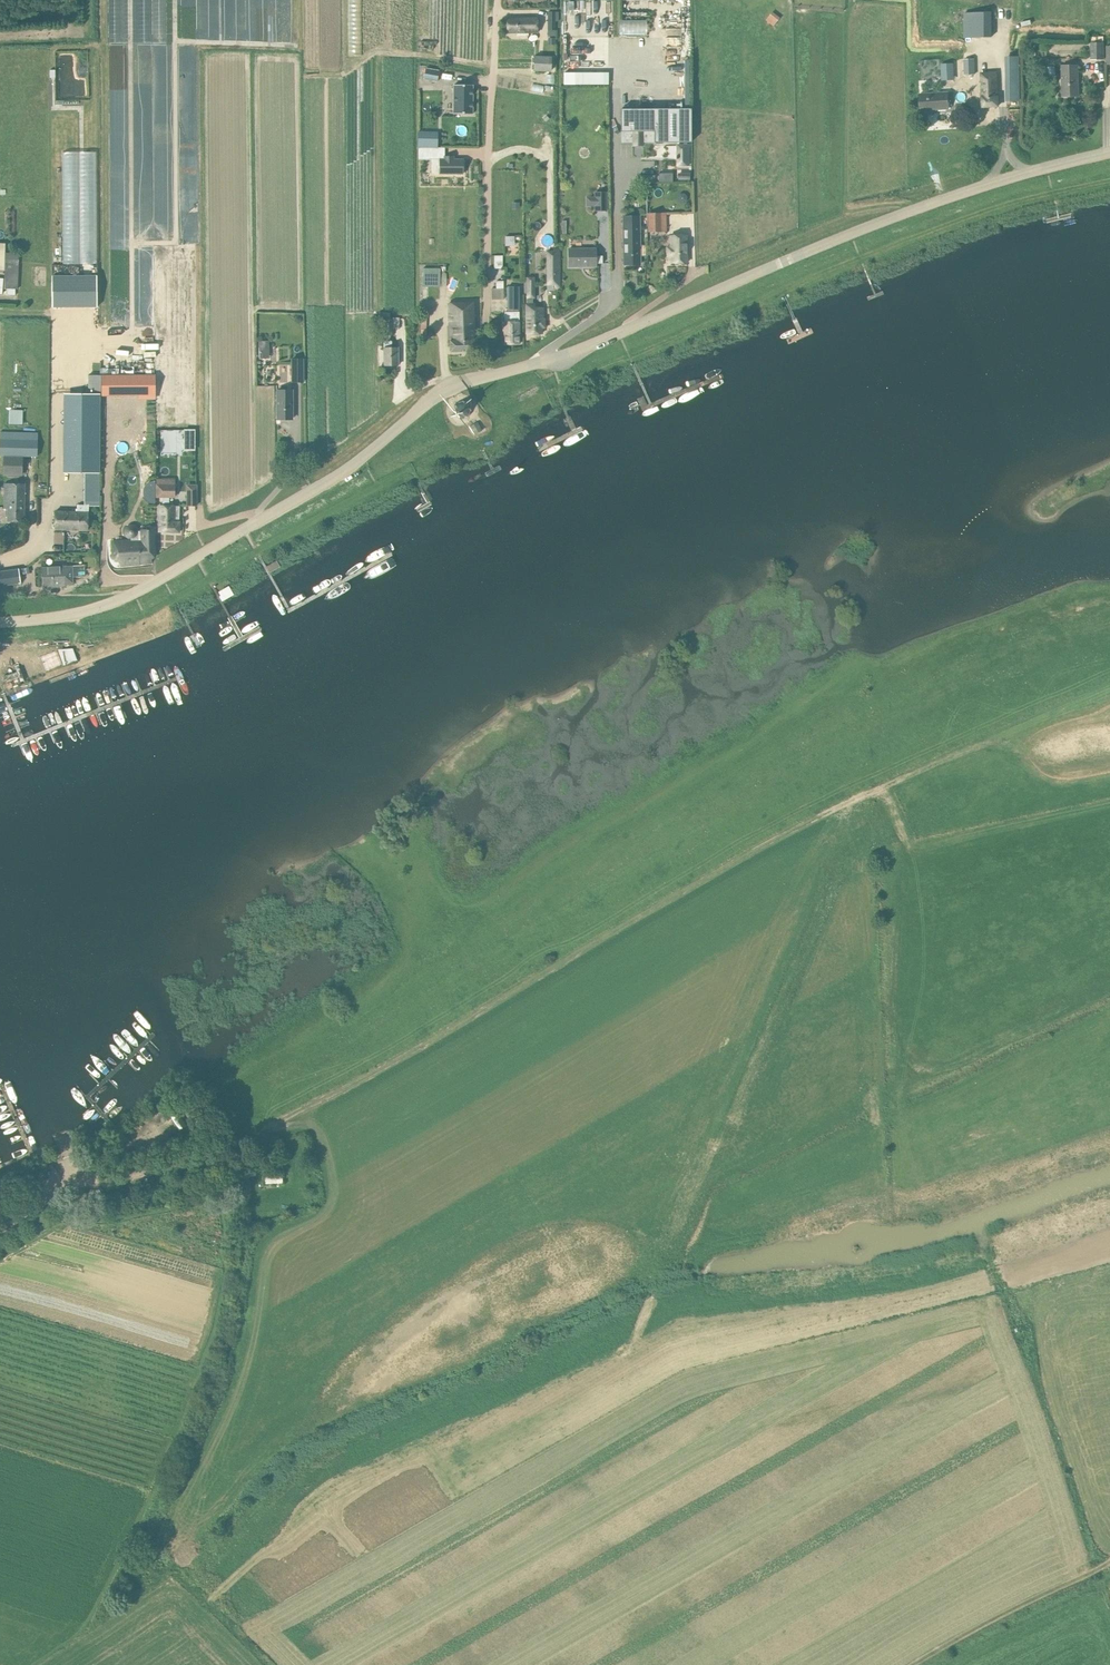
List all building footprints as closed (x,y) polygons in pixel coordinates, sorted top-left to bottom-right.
[(547,29),(547,36),(555,36),(555,29),(555,21),(558,20),(558,11),(547,11),(547,29)] [(765,20),(773,26),(779,17),(772,11),(765,20)] [(964,12),(964,38),(992,38),(992,12),(964,12)] [(516,32),(516,35),(528,35),(528,32),(537,32),(537,17),(507,18),(507,32),(516,32)] [(617,19),(617,34),(644,35),(645,20),(617,19)] [(1090,42),(1090,60),(1104,60),(1104,42),(1090,42)] [(533,71),(551,72),(552,56),(533,55),(533,71)] [(963,59),(964,74),(975,74),(974,58),(963,59)] [(953,63),(942,64),(943,80),(954,79),(953,63)] [(1006,64),(1007,92),(1019,92),(1019,64),(1006,64)] [(1078,64),(1061,65),(1062,96),(1078,95),(1078,64)] [(439,70),(426,68),(424,79),(437,81),(439,70)] [(606,84),(606,71),(572,72),(572,84),(606,84)] [(996,71),(981,72),(982,106),(998,105),(996,71)] [(473,85),(454,85),(454,114),(473,114),(473,85)] [(919,93),(920,110),(948,108),(947,92),(919,93)] [(621,141),(633,141),(633,144),(642,144),(642,141),(654,141),(654,142),(691,141),(691,108),(621,108),(621,131),(621,141)] [(418,132),(418,147),(435,147),(437,147),(437,132),(418,132)] [(676,144),(677,166),(689,166),(689,144),(676,144)] [(418,147),(418,159),(435,159),(435,147),(418,147)] [(463,159),(454,159),(454,156),(444,156),(444,159),(440,159),(440,174),(463,174),(463,159)] [(468,160),(467,174),(478,175),(479,160),(468,160)] [(687,171),(678,171),(678,181),(687,181),(687,171)] [(657,181),(671,181),(671,172),(657,172),(657,181)] [(595,192),(595,206),(595,210),(606,210),(606,192),(595,192)] [(666,232),(666,212),(647,212),(648,232),(666,232)] [(624,264),(640,263),(639,215),(623,216),(624,264)] [(671,256),(671,262),(687,262),(686,234),(670,234),(670,246),(667,247),(667,256),(671,256)] [(7,244),(0,243),(0,270),(5,270),(5,278),(0,277),(0,287),(2,288),(2,294),(16,295),(16,288),(17,288),(19,252),(7,251),(7,244)] [(554,251),(547,251),(547,273),(554,273),(555,287),(561,287),(560,248),(554,248),(554,251)] [(569,248),(569,266),(596,266),(596,263),(603,263),(603,255),(596,255),(596,248),(569,248)] [(503,268),(502,255),(494,255),(494,268),(503,268)] [(440,268),(423,268),(422,286),(439,287),(440,268)] [(97,276),(52,276),(52,306),(97,306),(97,276)] [(504,343),(519,343),(519,309),(522,308),(522,303),(521,303),(521,289),(519,289),(519,286),(507,286),(507,309),(505,309),(505,311),(504,311),(504,343)] [(492,299),(504,299),(504,288),(492,289),(492,299)] [(473,302),(449,303),(450,352),(475,350),(473,302)] [(535,303),(526,304),(526,305),(527,333),(542,333),(542,327),(545,327),(545,318),(543,318),(543,307),(535,308),(535,303)] [(392,319),(389,319),(389,313),(379,313),(379,329),(384,329),(384,364),(398,364),(398,347),(392,347),(392,340),(391,340),(391,334),(393,334),(393,329),(399,329),(399,317),(392,317),(392,319)] [(272,358),(272,340),(260,339),(259,357),(272,358)] [(291,358),(291,382),(304,382),(304,358),(291,358)] [(155,376),(112,376),(112,395),(155,395),(155,376)] [(277,418),(291,418),(291,390),(277,389),(277,418)] [(71,394),(70,472),(101,472),(101,394),(71,394)] [(454,413),(462,418),(470,414),(470,405),(462,400),(454,404),(454,413)] [(9,423),(25,423),(25,409),(10,408),(9,423)] [(470,426),(474,434),(481,431),(477,422),(470,426)] [(184,430),(184,450),(194,450),(194,430),(184,430)] [(26,456),(26,439),(0,439),(0,455),(26,456)] [(3,475),(23,476),(23,457),(4,456),(3,475)] [(85,472),(85,481),(100,481),(100,472),(87,472),(85,472)] [(176,497),(176,480),(157,479),(157,497),(163,497),(163,504),(158,504),(158,531),(179,531),(180,505),(170,505),(170,497),(176,497)] [(7,520),(24,520),(25,483),(5,483),(4,508),(8,508),(7,520)] [(198,485),(195,485),(187,485),(187,506),(198,506),(198,485)] [(88,505),(99,505),(100,494),(85,494),(85,504),(88,504),(88,505)] [(88,511),(88,505),(88,504),(85,504),(78,504),(77,508),(77,509),(79,509),(78,529),(88,529),(88,511)] [(54,528),(78,529),(79,509),(77,509),(77,508),(76,508),(76,511),(55,510),(54,528)] [(153,529),(138,530),(138,529),(138,528),(137,528),(137,527),(136,526),(135,525),(134,525),(133,525),(132,524),(131,524),(130,524),(129,524),(129,525),(128,525),(127,525),(127,526),(126,526),(125,527),(124,528),(124,529),(124,530),(124,531),(124,532),(124,533),(124,534),(124,535),(125,535),(125,536),(126,536),(126,537),(127,537),(127,538),(128,538),(129,538),(130,539),(111,540),(111,558),(120,558),(120,565),(151,562),(151,557),(154,557),(153,529)] [(42,567),(43,586),(65,585),(73,582),(72,577),(85,576),(84,565),(72,565),(42,567)] [(20,583),(18,569),(0,572),(0,585),(20,583)] [(220,591),(225,600),(237,594),(233,585),(220,591)] [(40,652),(46,667),(63,660),(57,645),(40,652)] [(185,1125),(173,1108),(165,1113),(177,1131),(185,1125)]
